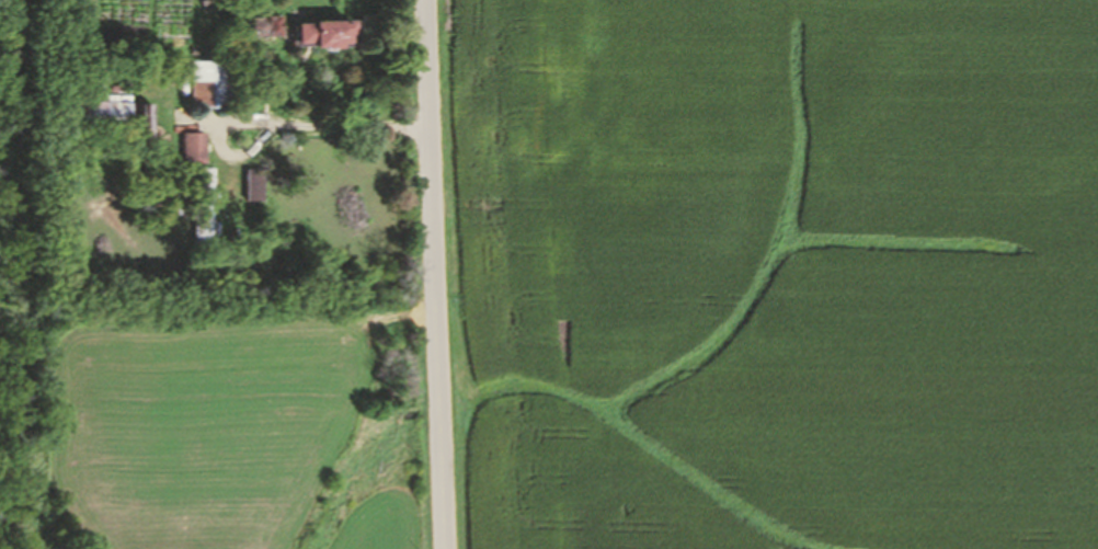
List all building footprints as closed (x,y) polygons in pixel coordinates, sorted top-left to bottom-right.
[(283,17),(254,17),(254,37),(283,37),(283,17)] [(295,47),(294,23),(354,21),(355,35),(352,35),(352,45),(295,47)] [(231,108),(231,61),(192,61),(192,108),(231,108)] [(152,103),(59,102),(58,130),(152,132),(152,103)] [(183,163),(207,163),(207,133),(183,133),(183,163)] [(195,248),(213,248),(214,169),(196,169),(195,248)] [(247,203),(264,203),(264,170),(247,170),(247,203)]
